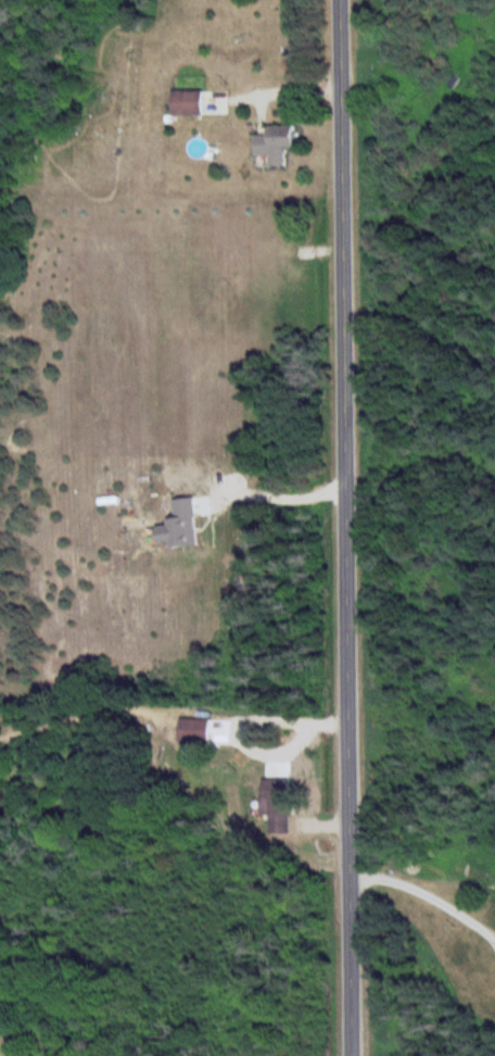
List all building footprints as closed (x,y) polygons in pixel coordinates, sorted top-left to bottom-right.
[(209,92),(177,92),(177,117),(209,117),(209,92)] [(274,167),(289,167),(289,148),(300,148),(300,127),(274,127),(274,136),(258,136),(258,156),(274,156),(274,167)] [(215,743),(215,720),(184,720),(184,743),(215,743)] [(266,817),(274,817),(274,834),(294,834),(294,799),(266,799),(266,817)]
